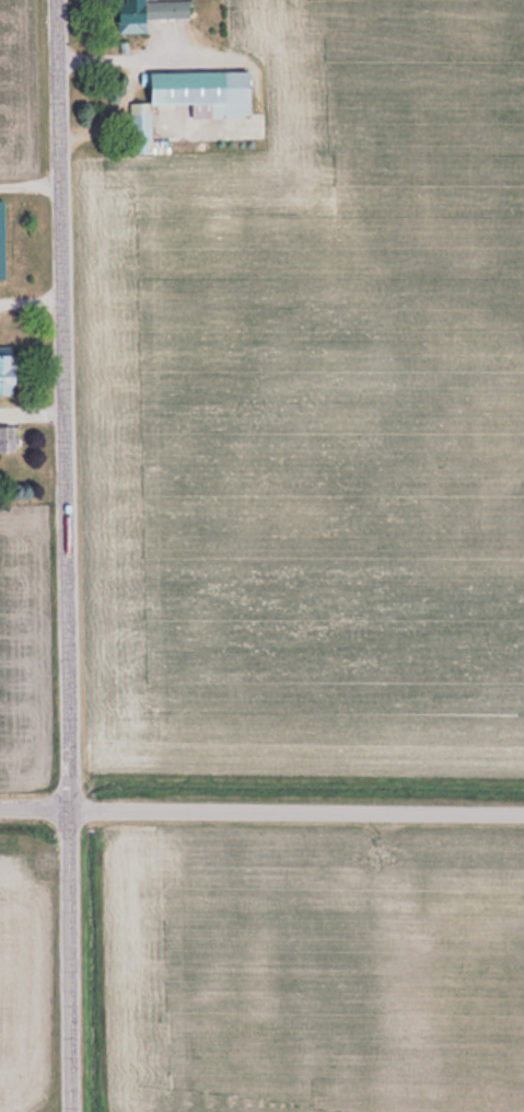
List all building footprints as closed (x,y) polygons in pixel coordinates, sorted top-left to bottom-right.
[(116,33),(144,33),(144,18),(188,17),(188,0),(168,0),(142,0),(122,0),(122,2),(115,2),(116,33)] [(151,153),(149,103),(190,102),(190,117),(248,115),(247,70),(144,72),(145,102),(128,102),(129,154),(151,153)] [(14,394),(14,346),(0,346),(0,394),(14,394)] [(15,425),(0,425),(0,451),(15,451),(15,425)]
